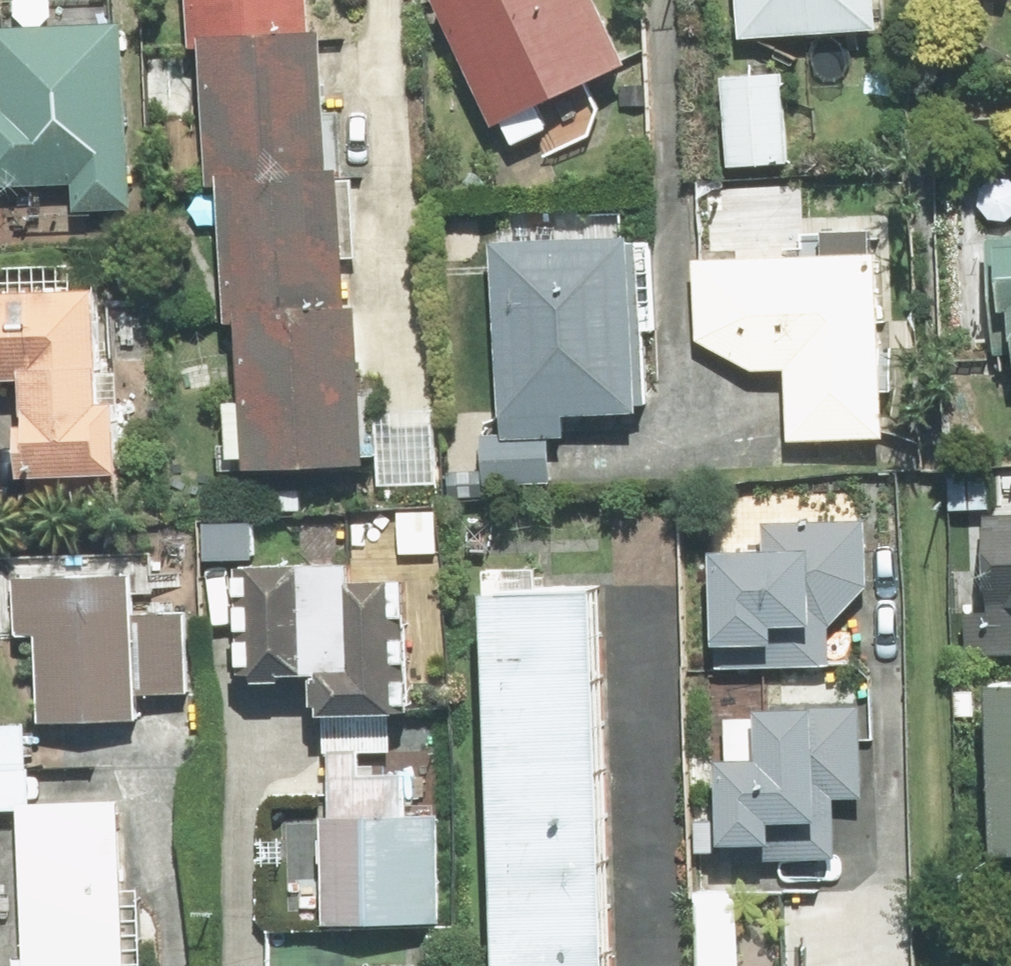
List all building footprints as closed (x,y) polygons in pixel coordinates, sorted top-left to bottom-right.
[(196,43),(215,43),(218,191),(234,190),(237,328),(246,327),(248,399),(235,400),(236,462),(377,459),(374,302),(352,302),(349,167),(333,167),(331,20),(317,20),(317,0),(195,0),(196,43)] [(495,127),(629,72),(599,0),(442,0),(495,127)] [(743,33),(879,25),(878,0),(741,0),(743,33)] [(4,20),(2,99),(0,99),(0,187),(89,189),(88,212),(132,213),(138,24),(4,20)] [(798,70),(721,72),(723,167),(800,165),(798,70)] [(702,253),(700,339),(741,363),(795,365),(792,441),(882,444),(889,230),(796,227),(795,256),(702,253)] [(653,234),(501,232),(498,435),(483,435),(482,485),(557,486),(558,439),(570,439),(571,407),(650,408),(653,234)] [(0,270),(0,374),(34,375),(32,468),(127,470),(130,371),(116,370),(119,273),(0,270)] [(992,512),(990,576),(1010,577),(1010,513),(992,512)] [(320,674),(317,749),(398,753),(399,719),(429,721),(435,571),(392,570),(394,539),(298,535),(297,550),(254,548),(255,522),(208,520),(206,562),(246,564),(242,670),(320,674)] [(748,547),(717,547),(715,643),(782,644),(783,624),(811,624),(810,662),(838,663),(839,620),(866,621),(868,522),(767,520),(767,535),(749,534),(748,547)] [(151,551),(12,548),(10,631),(43,631),(41,715),(143,717),(144,694),(197,695),(201,534),(151,532),(151,551)] [(493,566),(507,965),(622,965),(608,579),(550,581),(550,564),(493,566)] [(1010,846),(1010,672),(1001,672),(1002,846),(1010,846)] [(756,714),(724,714),(724,841),(782,841),(782,819),(812,819),(812,867),(841,867),(842,793),(866,793),(866,704),(857,704),(857,690),(815,690),(815,704),(756,704),(756,714)] [(7,823),(7,812),(24,813),(21,965),(128,965),(131,796),(32,795),(33,725),(0,725),(0,823),(7,823)] [(379,756),(335,755),(329,930),(446,933),(449,810),(412,809),(413,772),(378,771),(379,756)]
